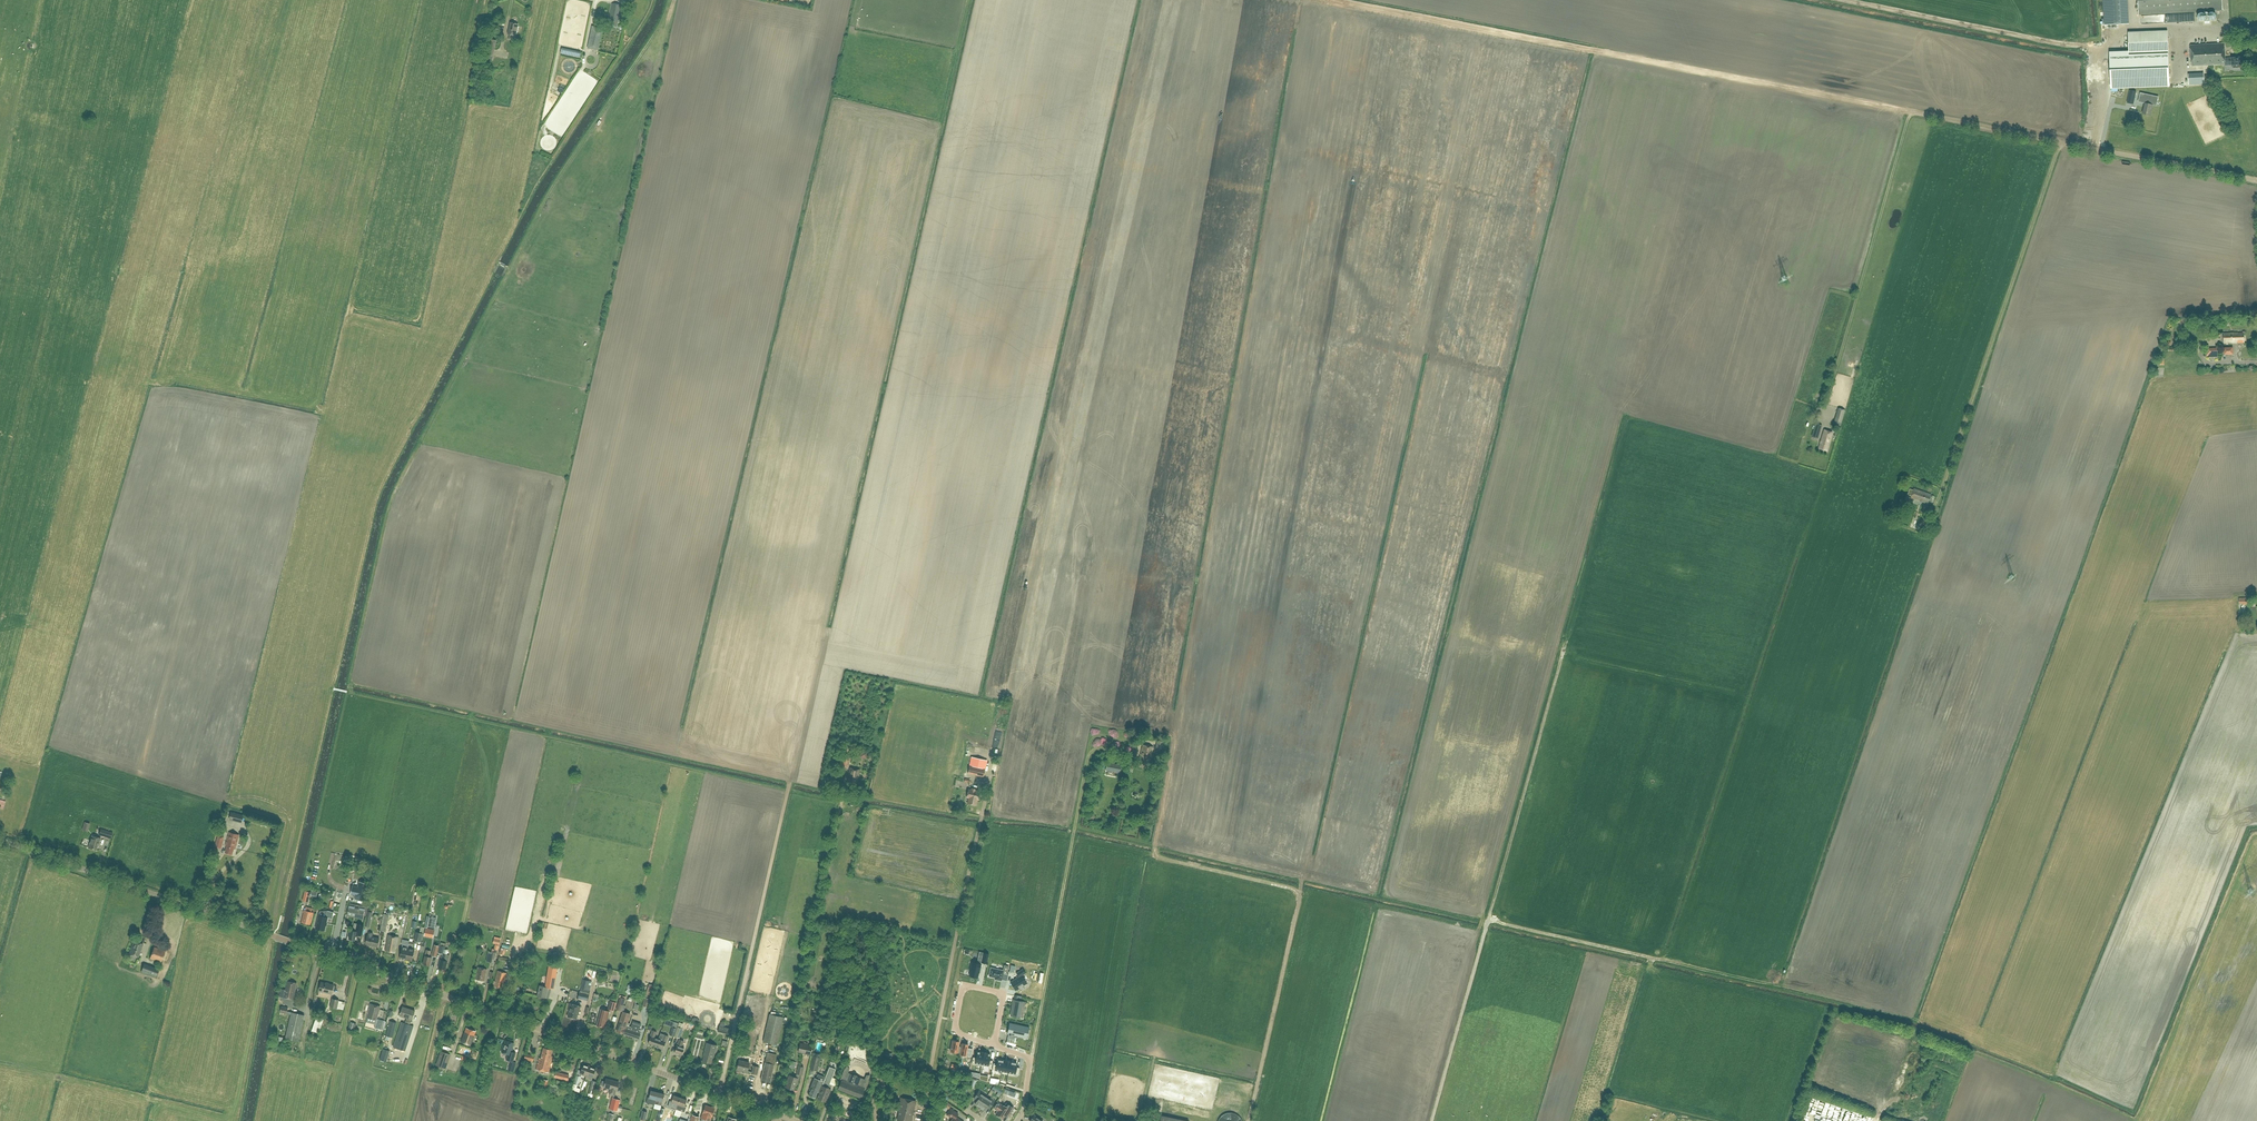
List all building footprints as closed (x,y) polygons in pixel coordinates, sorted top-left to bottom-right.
[(2104,25),(2124,24),(2123,0),(2103,0),(2104,25)] [(2139,14),(2223,10),(2222,0),(2138,0),(2139,14)] [(608,24),(616,26),(621,5),(612,3),(608,24)] [(508,39),(514,41),(518,24),(510,22),(508,34),(510,34),(508,39)] [(587,48),(598,50),(602,28),(592,26),(587,48)] [(2168,32),(2128,33),(2129,53),(2168,51),(2168,32)] [(496,41),(489,39),(485,55),(493,56),(496,41)] [(2224,43),(2191,45),(2192,66),(2226,64),(2228,64),(2228,65),(2232,65),(2232,67),(2233,67),(2233,69),(2242,69),(2242,67),(2243,67),(2243,64),(2244,64),(2244,60),(2243,60),(2243,57),(2232,58),(2225,58),(2224,43)] [(2168,54),(2110,56),(2111,89),(2169,86),(2168,54)] [(2150,115),(2153,105),(2156,106),(2158,98),(2151,97),(2151,95),(2144,94),(2143,100),(2146,101),(2145,103),(2143,113),(2150,115)] [(2224,342),(2237,342),(2243,342),(2243,333),(2223,333),(2224,342)] [(1834,421),(1841,423),(1845,410),(1838,408),(1834,421)] [(1813,433),(1819,435),(1822,426),(1815,424),(1813,433)] [(1824,429),(1818,448),(1827,450),(1832,432),(1824,429)] [(1928,503),(1931,494),(1914,488),(1910,498),(1928,503)] [(1150,758),(1153,747),(1142,745),(1140,756),(1141,756),(1140,762),(1148,764),(1150,758)] [(847,767),(849,754),(840,752),(838,765),(841,766),(847,767)] [(969,765),(985,769),(987,760),(971,757),(969,765)] [(1107,762),(1105,770),(1107,770),(1116,772),(1120,773),(1121,768),(1121,765),(1119,764),(1115,764),(1108,762),(1107,762)] [(983,777),(985,769),(969,765),(968,773),(983,777)] [(858,778),(860,769),(850,767),(848,775),(850,776),(848,782),(856,784),(857,778),(858,778)] [(8,791),(2,789),(0,794),(0,804),(1,804),(0,807),(3,809),(5,802),(8,803),(11,792),(8,791)] [(977,800),(979,791),(967,789),(965,797),(968,798),(967,803),(975,805),(976,799),(977,800)] [(231,812),(229,819),(241,823),(243,815),(231,812)] [(111,838),(113,832),(101,829),(99,834),(111,838)] [(229,832),(225,846),(227,846),(225,852),(232,854),(234,848),(235,849),(239,835),(229,832)] [(99,842),(100,838),(92,835),(88,848),(96,850),(98,842),(99,842)] [(221,848),(223,840),(217,838),(215,846),(221,848)] [(355,890),(354,899),(359,900),(358,903),(367,905),(371,887),(362,886),(361,891),(355,890)] [(308,902),(311,892),(305,890),(302,900),(308,902)] [(363,918),(364,915),(364,911),(356,910),(357,905),(349,903),(347,914),(347,916),(363,919),(363,918)] [(313,912),(311,912),(312,908),(306,906),(305,910),(304,910),(303,912),(304,913),(301,922),(310,924),(313,912)] [(384,910),(384,914),(383,914),(380,930),(386,931),(389,915),(390,911),(384,910)] [(324,930),(328,917),(326,917),(327,911),(319,911),(315,928),(324,930)] [(355,924),(353,930),(351,930),(349,939),(355,940),(356,936),(357,936),(358,935),(362,936),(364,925),(360,925),(355,924)] [(414,940),(421,942),(424,927),(421,926),(419,932),(416,932),(414,940)] [(365,944),(377,947),(379,938),(372,936),(373,933),(369,932),(368,935),(367,935),(365,944)] [(395,947),(396,947),(398,937),(388,935),(385,951),(394,952),(395,947)] [(129,954),(138,957),(143,944),(134,941),(129,954)] [(405,960),(408,948),(408,945),(402,944),(399,958),(405,960)] [(486,960),(489,960),(489,961),(494,962),(496,950),(497,950),(499,945),(495,944),(494,949),(492,949),(491,953),(488,952),(486,960)] [(445,969),(447,962),(448,962),(450,955),(447,954),(448,950),(445,949),(445,946),(440,945),(438,952),(442,954),(440,959),(438,967),(445,969)] [(154,947),(152,952),(149,958),(161,962),(165,951),(154,947)] [(408,948),(405,960),(412,961),(414,949),(408,948)] [(431,951),(426,950),(422,964),(430,965),(431,957),(429,957),(431,951)] [(515,970),(524,972),(525,972),(527,958),(518,957),(515,970)] [(981,964),(971,962),(969,970),(970,971),(969,976),(977,978),(978,972),(979,972),(981,964)] [(144,963),(141,972),(156,977),(159,969),(144,963)] [(548,966),(545,987),(539,985),(537,996),(545,998),(548,987),(554,988),(557,967),(548,966)] [(990,968),(989,976),(995,977),(994,979),(1001,980),(1003,974),(1006,975),(1008,967),(1004,966),(1003,971),(990,968)] [(477,972),(475,979),(484,981),(486,975),(485,975),(487,969),(478,967),(477,972)] [(495,981),(494,981),(492,985),(503,988),(507,973),(498,970),(495,981)] [(1018,978),(1010,983),(1015,991),(1026,984),(1021,976),(1025,973),(1022,970),(1016,974),(1018,978)] [(587,1000),(589,994),(590,990),(592,981),(583,979),(580,992),(579,992),(578,998),(587,1000)] [(297,983),(287,981),(284,997),(293,999),(297,983)] [(321,982),(319,991),(332,994),(334,985),(321,982)] [(650,999),(649,998),(652,988),(648,987),(645,997),(642,1006),(648,1007),(650,999)] [(619,1011),(620,1011),(621,1005),(623,1005),(625,999),(620,997),(615,1014),(617,1015),(619,1011)] [(337,1008),(339,1000),(331,998),(329,1007),(337,1008)] [(1022,1018),(1023,1014),(1020,1013),(1021,1005),(1024,1006),(1025,1002),(1013,999),(1012,1004),(1012,1006),(1010,1016),(1022,1018)] [(610,1001),(608,1009),(614,1010),(616,1002),(610,1001)] [(382,1029),(384,1021),(377,1019),(380,1006),(370,1003),(366,1021),(375,1023),(374,1027),(382,1029)] [(577,1019),(578,1014),(580,1006),(570,1003),(568,1011),(569,1011),(567,1016),(577,1019)] [(401,1022),(393,1047),(405,1051),(413,1026),(410,1025),(411,1019),(412,1020),(415,1010),(402,1006),(399,1015),(406,1018),(405,1023),(401,1022)] [(609,1011),(601,1009),(597,1025),(605,1027),(609,1011)] [(298,1041),(303,1020),(304,1015),(292,1012),(286,1038),(298,1041)] [(623,1012),(617,1031),(638,1038),(641,1030),(639,1030),(641,1023),(633,1021),(631,1027),(629,1026),(630,1024),(627,1023),(630,1014),(623,1012)] [(763,1041),(777,1045),(783,1017),(769,1014),(763,1041)] [(318,1030),(323,1017),(316,1015),(311,1027),(318,1030)] [(388,1040),(389,1036),(393,1037),(397,1022),(390,1021),(386,1036),(385,1039),(388,1040)] [(683,1028),(682,1028),(683,1023),(679,1022),(677,1026),(674,1036),(679,1038),(683,1028)] [(1029,1028),(1009,1023),(1007,1033),(1008,1033),(1007,1038),(1013,1039),(1014,1035),(1027,1038),(1029,1028)] [(719,1025),(717,1031),(729,1034),(730,1028),(719,1025)] [(461,1042),(471,1045),(476,1031),(466,1028),(461,1042)] [(655,1046),(658,1038),(654,1037),(656,1031),(652,1030),(650,1036),(648,1043),(655,1046)] [(658,1038),(655,1046),(663,1048),(665,1041),(666,1042),(668,1036),(664,1034),(660,1033),(658,1039),(658,1038)] [(682,1047),(684,1041),(679,1039),(674,1052),(682,1055),(684,1048),(682,1047)] [(514,1043),(505,1040),(504,1045),(503,1044),(501,1052),(508,1054),(506,1059),(513,1062),(516,1053),(512,1052),(512,1050),(514,1043)] [(960,1053),(961,1047),(958,1046),(959,1041),(952,1040),(950,1051),(960,1053)] [(703,1057),(702,1061),(711,1064),(712,1059),(713,1059),(717,1045),(706,1042),(703,1056),(703,1057)] [(800,1043),(798,1052),(810,1055),(812,1046),(800,1043)] [(387,1062),(390,1051),(383,1048),(379,1059),(387,1062)] [(553,1056),(551,1056),(552,1050),(543,1048),(541,1058),(539,1058),(536,1069),(548,1072),(553,1056)] [(436,1066),(446,1069),(451,1054),(441,1051),(436,1066)] [(973,1057),(971,1063),(981,1065),(984,1052),(980,1051),(980,1052),(977,1052),(976,1057),(973,1057)] [(767,1052),(765,1062),(774,1064),(776,1054),(767,1052)] [(987,1054),(988,1053),(984,1052),(981,1065),(991,1067),(992,1061),(989,1060),(990,1054),(987,1054)] [(533,1061),(534,1055),(525,1053),(524,1059),(533,1061)] [(809,1069),(817,1071),(820,1057),(812,1055),(809,1069)] [(749,1062),(739,1060),(737,1069),(747,1072),(747,1071),(752,1072),(752,1073),(757,1074),(759,1067),(753,1066),(753,1067),(748,1066),(749,1062)] [(993,1063),(992,1069),(1002,1071),(1004,1060),(1003,1061),(997,1060),(996,1063),(993,1063)] [(1004,1060),(1002,1071),(1008,1072),(1010,1061),(1004,1060)] [(1010,1061),(1008,1072),(1018,1074),(1019,1068),(1016,1067),(1017,1063),(1010,1062),(1011,1061),(1010,1061)] [(774,1064),(765,1062),(761,1080),(770,1082),(774,1064)] [(586,1075),(589,1066),(583,1064),(580,1073),(586,1075)] [(844,1069),(843,1071),(839,1081),(841,1081),(838,1088),(838,1089),(861,1098),(861,1097),(864,1090),(865,1091),(869,1081),(870,1079),(870,1077),(870,1075),(870,1073),(869,1074),(869,1075),(866,1075),(864,1079),(860,1078),(860,1077),(860,1078),(856,1076),(857,1075),(854,1074),(854,1075),(850,1074),(850,1073),(850,1074),(848,1073),(849,1069),(847,1066),(848,1065),(846,1066),(845,1068),(844,1069)] [(589,1066),(586,1075),(592,1077),(595,1068),(589,1066)] [(796,1086),(799,1078),(800,1074),(801,1075),(803,1067),(798,1066),(796,1075),(793,1076),(789,1075),(786,1082),(787,1083),(786,1087),(794,1090),(795,1085),(796,1086)] [(829,1067),(817,1098),(826,1101),(832,1085),(829,1084),(835,1069),(829,1067)] [(568,1080),(570,1075),(556,1071),(555,1076),(568,1080)] [(592,1078),(586,1076),(585,1078),(591,1080),(588,1095),(592,1097),(596,1081),(592,1080),(592,1078)] [(609,1094),(614,1095),(616,1090),(616,1091),(619,1082),(606,1078),(604,1087),(610,1089),(609,1094)] [(818,1092),(822,1081),(814,1078),(811,1085),(810,1090),(808,1095),(815,1097),(817,1092),(818,1092)] [(576,1087),(577,1085),(574,1084),(572,1089),(579,1092),(580,1089),(576,1087)] [(994,1084),(992,1088),(1001,1094),(1003,1090),(994,1084)] [(655,1099),(657,1092),(650,1090),(648,1097),(647,1096),(646,1102),(654,1104),(654,1103),(655,1099)] [(980,1107),(986,1097),(983,1095),(984,1093),(979,1090),(974,1098),(977,1100),(975,1104),(980,1107)] [(657,1092),(655,1099),(654,1103),(661,1105),(662,1101),(664,1094),(657,1092)] [(673,1103),(677,1104),(680,1097),(673,1095),(670,1102),(670,1101),(668,1106),(672,1107),(673,1103)] [(1809,1096),(1806,1110),(1816,1113),(1816,1111),(1821,1112),(1819,1120),(1824,1120),(1827,1107),(1823,1106),(1823,1105),(1829,1106),(1829,1101),(1824,1100),(1825,1099),(1809,1096)] [(677,1104),(676,1109),(684,1112),(686,1106),(684,1106),(686,1100),(680,1097),(677,1104)] [(899,1109),(897,1120),(900,1120),(911,1120),(916,1101),(900,1097),(898,1109),(899,1109)] [(986,1097),(980,1107),(985,1110),(987,1107),(990,1108),(995,1100),(990,1097),(989,1099),(986,1097)] [(617,1111),(618,1106),(620,1100),(612,1098),(609,1109),(617,1111)] [(1009,1114),(1013,1108),(1006,1103),(1004,1106),(1002,1104),(1001,1105),(998,1102),(994,1108),(998,1110),(995,1114),(1002,1119),(1006,1112),(1009,1114)] [(1834,1111),(1839,1112),(1841,1105),(1830,1102),(1829,1106),(1834,1108),(1834,1111)] [(711,1117),(714,1108),(714,1107),(712,1106),(711,1107),(705,1105),(702,1113),(702,1114),(701,1118),(710,1120),(711,1117)] [(656,1120),(660,1120),(664,1109),(660,1107),(658,1116),(656,1120)] [(956,1117),(958,1113),(950,1108),(946,1114),(952,1118),(950,1120),(962,1120),(956,1117)] [(1242,1120),(1242,1119),(1241,1118),(1240,1117),(1240,1116),(1239,1116),(1238,1115),(1235,1113),(1234,1113),(1233,1113),(1232,1112),(1230,1112),(1229,1112),(1228,1112),(1227,1113),(1225,1114),(1223,1114),(1222,1115),(1221,1116),(1220,1117),(1219,1118),(1219,1119),(1218,1120),(1242,1120)]
